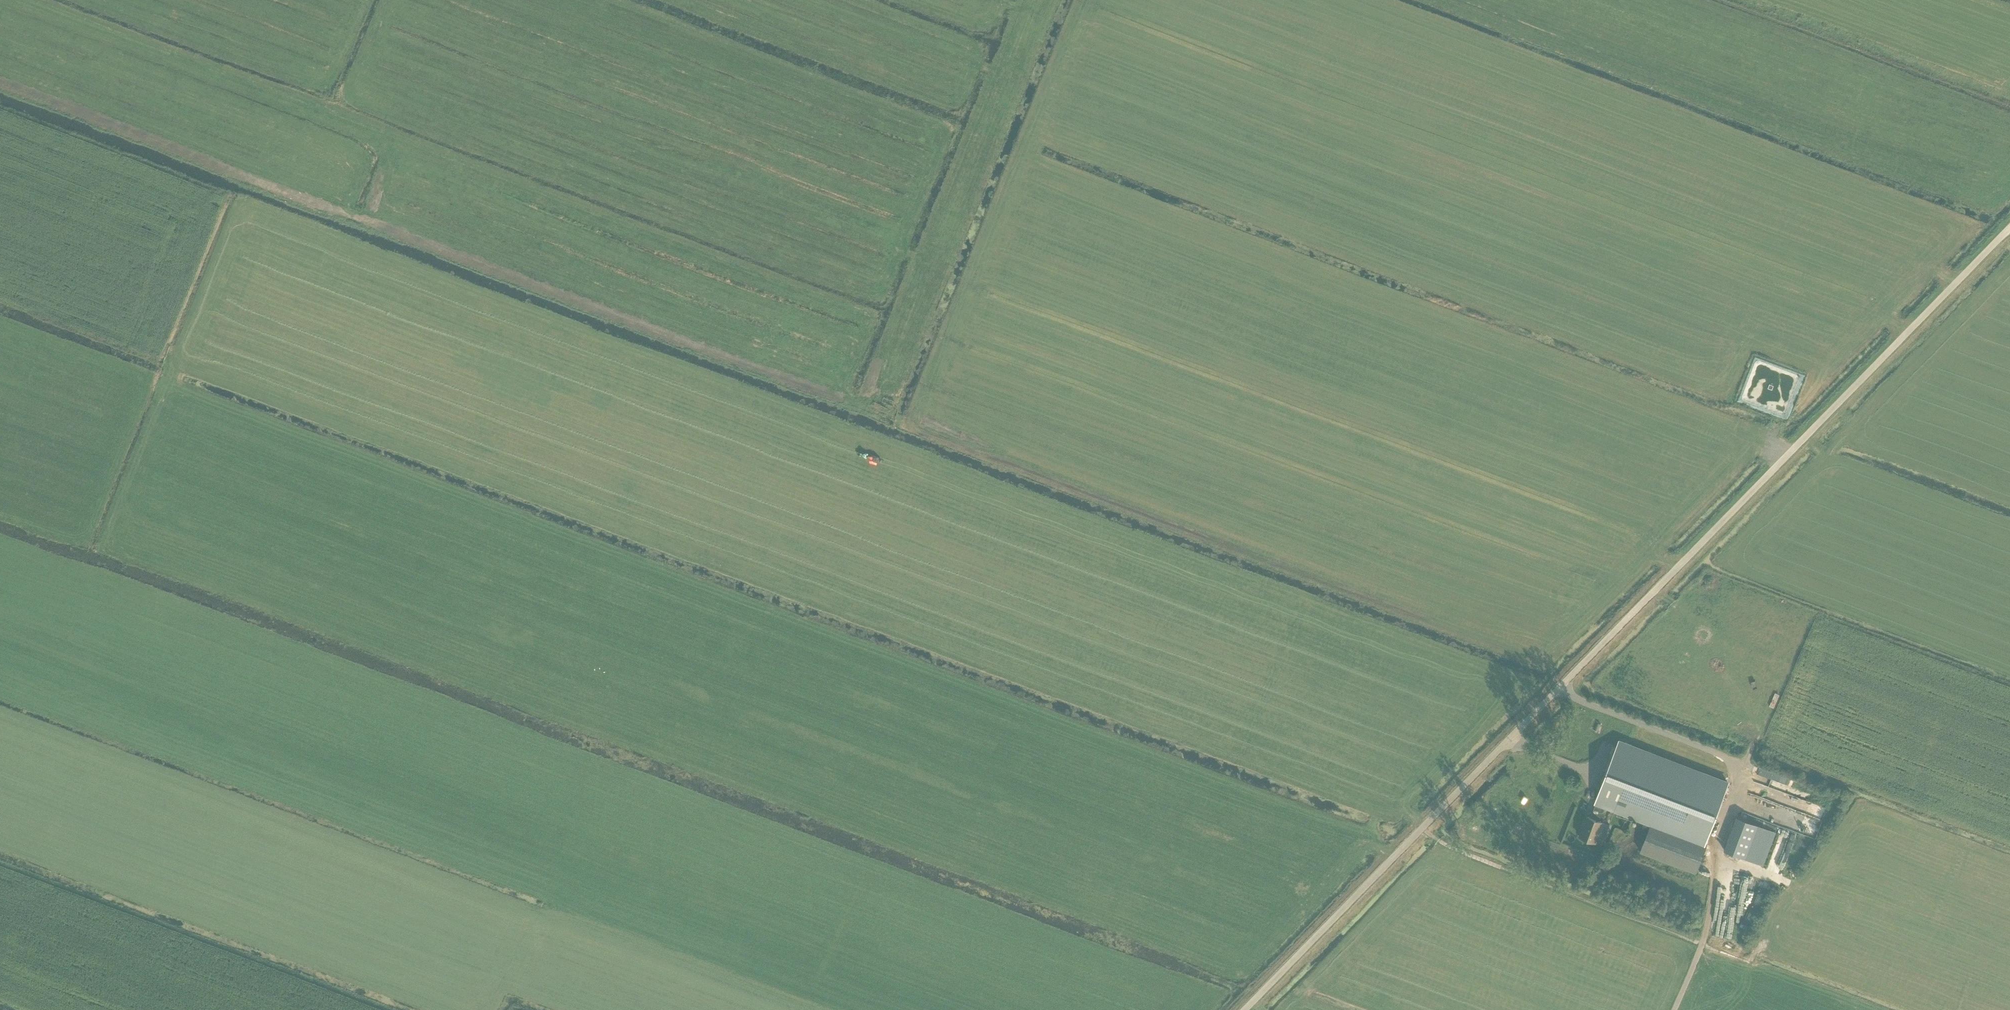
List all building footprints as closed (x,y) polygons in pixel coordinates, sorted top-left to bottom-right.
[(1603,821),(1608,807),(1699,842),(1722,780),(1618,741),(1596,803),(1597,803),(1591,818),(1587,816),(1580,836),(1596,842),(1604,822),(1603,821)] [(1820,802),(1828,805),(1831,798),(1824,795),(1820,802)] [(1800,822),(1803,812),(1759,801),(1748,798),(1746,804),(1762,808),(1761,812),(1800,822)] [(1766,846),(1772,824),(1733,813),(1723,848),(1753,856),(1751,863),(1775,869),(1781,848),(1789,850),(1792,836),(1777,832),(1773,848),(1766,846)] [(1476,834),(1478,826),(1480,826),(1483,818),(1475,816),(1469,839),(1480,842),(1482,836),(1476,834)]
